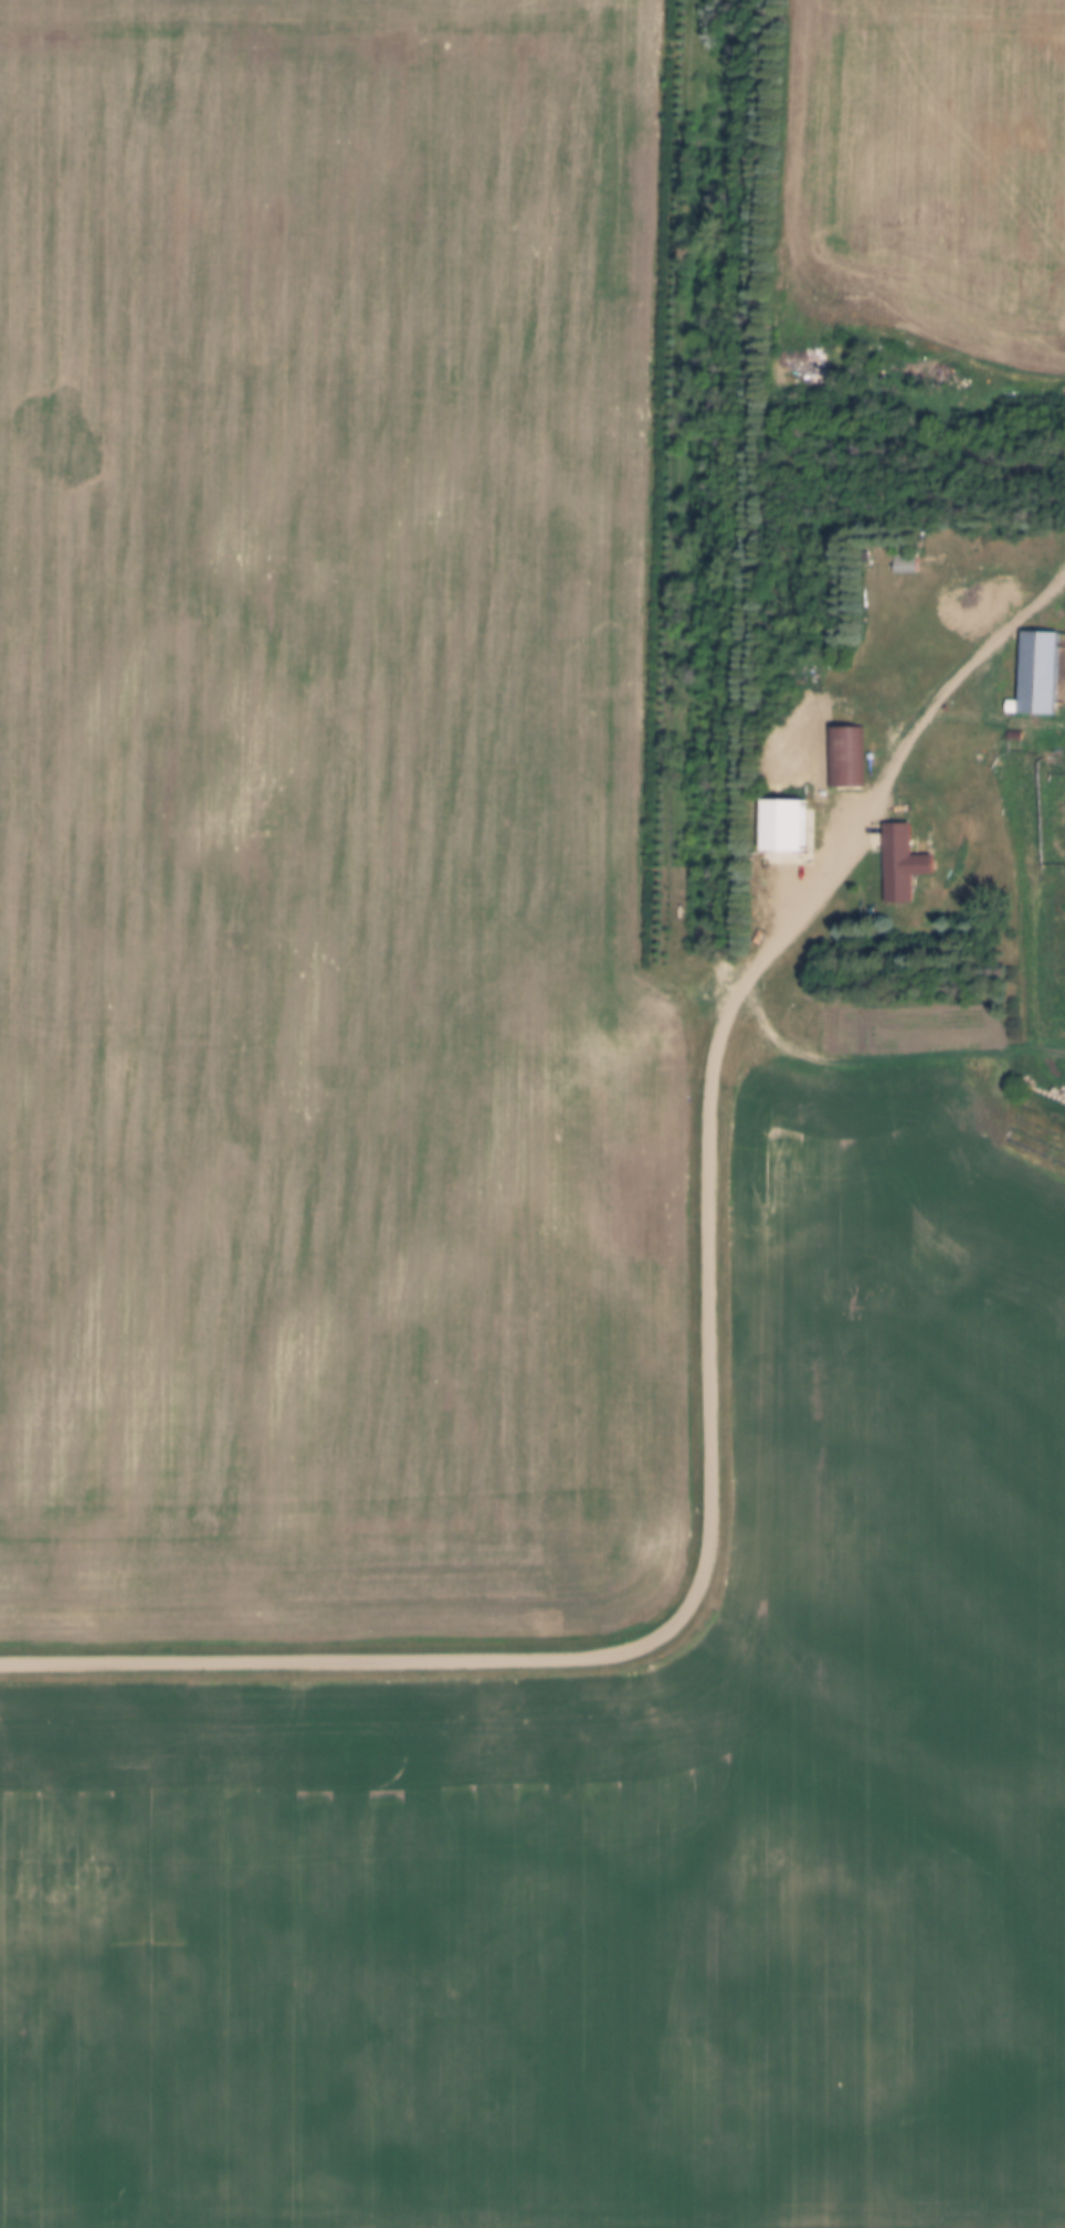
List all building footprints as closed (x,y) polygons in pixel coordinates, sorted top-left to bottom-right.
[(924,553),(900,554),(901,574),(925,573),(924,553)] [(1048,705),(1012,704),(1015,621),(1052,623),(1048,705)] [(827,777),(826,715),(862,712),(864,775),(827,777)] [(761,836),(761,786),(801,786),(801,835),(761,836)] [(923,823),(894,823),(894,904),(924,903),(923,823)] [(820,852),(820,834),(795,834),(794,851),(820,852)]
